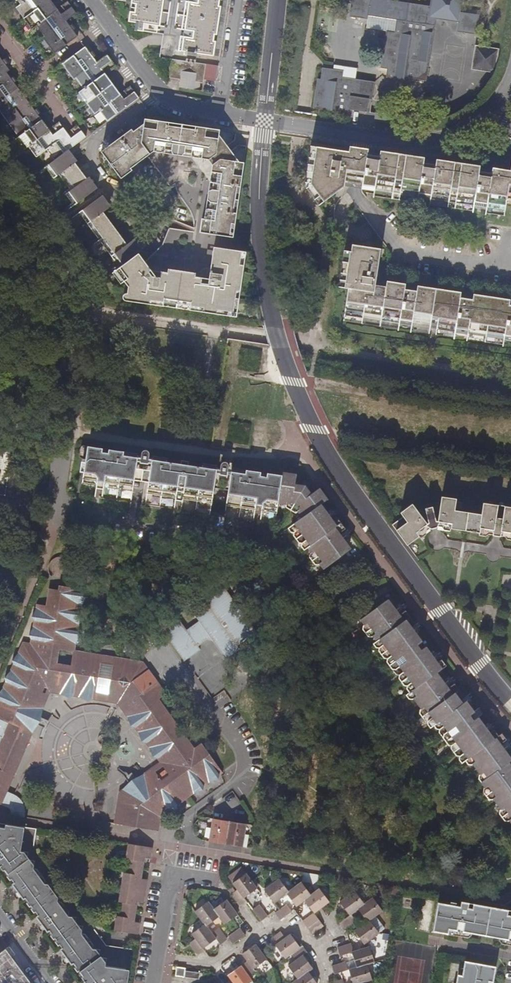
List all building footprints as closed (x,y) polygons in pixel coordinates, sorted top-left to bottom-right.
[(21,4),(16,9),(24,19),(31,29),(37,26),(45,37),(43,38),(54,53),(77,36),(66,21),(77,14),(68,2),(61,6),(65,12),(61,15),(57,10),(50,0),(18,0),(21,4)] [(129,21),(136,23),(136,30),(142,31),(163,35),(161,48),(179,51),(188,52),(187,54),(197,56),(197,53),(211,55),(213,42),(214,34),(218,6),(219,0),(132,0),(129,21)] [(394,32),(386,31),(380,68),(387,69),(386,78),(410,82),(411,79),(426,81),(436,19),(458,23),(456,32),(476,35),(479,15),(461,13),(463,0),(431,0),(430,7),(388,0),(342,0),(341,2),(352,4),(350,17),(368,20),(369,16),(396,20),(394,32)] [(367,28),(386,31),(394,32),(396,20),(369,16),(368,20),(367,28)] [(475,46),(472,70),(492,73),(496,73),(499,50),(475,46)] [(116,67),(107,55),(97,63),(85,47),(62,64),(74,81),(76,79),(83,89),(78,92),(87,104),(95,115),(100,111),(107,122),(139,99),(130,86),(124,91),(128,97),(124,99),(121,95),(113,84),(105,73),(102,70),(106,66),(110,72),(116,67)] [(70,150),(81,141),(86,138),(77,126),(71,130),(75,135),(71,138),(68,134),(59,122),(53,127),(57,132),(53,135),(50,131),(41,120),(18,89),(6,73),(9,70),(0,58),(0,112),(19,137),(15,139),(23,151),(29,146),(37,158),(47,150),(55,161),(70,150)] [(203,83),(204,80),(206,64),(196,63),(196,60),(187,59),(187,61),(174,59),(172,59),(169,78),(180,80),(179,87),(199,91),(200,83),(203,83)] [(218,66),(213,65),(206,64),(204,80),(215,81),(218,66)] [(334,65),(333,70),(333,76),(355,79),(357,69),(334,65)] [(375,83),(355,79),(333,76),(333,70),(322,68),(321,80),(318,79),(313,108),(347,114),(348,110),(367,113),(369,99),(372,100),(375,83)] [(132,129),(112,144),(130,168),(146,158),(171,187),(175,185),(177,189),(182,197),(188,207),(192,214),(194,218),(194,223),(194,228),(194,232),(200,233),(233,238),(244,164),(240,163),(228,147),(219,135),(220,130),(144,119),(144,124),(134,132),(132,129)] [(132,171),(130,168),(112,144),(102,152),(122,178),(132,171)] [(349,153),(310,146),(304,186),(318,205),(344,187),(348,187),(354,188),(360,189),(361,189),(374,191),(374,196),(503,216),(505,203),(510,204),(510,169),(510,172),(510,177),(492,174),(478,172),(436,166),(422,163),(380,157),(367,155),(359,154),(349,153)] [(55,161),(49,165),(57,176),(62,173),(74,188),(69,192),(77,204),(98,189),(89,177),(87,179),(75,163),(77,161),(70,150),(55,161)] [(81,209),(90,221),(103,212),(110,207),(102,195),(81,209)] [(90,221),(102,238),(115,228),(103,212),(90,221)] [(102,238),(114,253),(127,244),(115,228),(102,238)] [(114,253),(123,264),(139,253),(143,249),(135,238),(127,244),(114,253)] [(339,287),(348,289),(343,320),(510,347),(510,306),(508,305),(473,300),(403,290),(374,285),(380,249),(351,245),(345,244),(339,287)] [(181,269),(177,308),(237,316),(247,250),(214,246),(210,277),(206,277),(195,276),(196,271),(181,269)] [(119,267),(127,278),(124,281),(128,286),(127,293),(124,293),(123,299),(177,308),(181,269),(168,267),(168,271),(161,270),(160,276),(155,275),(148,266),(139,253),(123,264),(119,267)] [(85,461),(81,485),(96,487),(96,488),(104,490),(104,488),(131,492),(136,460),(122,458),(107,456),(108,453),(101,452),(101,455),(86,452),(79,451),(78,460),(85,461)] [(223,462),(222,462),(221,463),(220,464),(219,472),(221,474),(227,475),(229,466),(228,464),(227,463),(226,462),(225,462),(223,462)] [(152,463),(147,493),(175,498),(175,500),(182,501),(183,499),(197,501),(211,504),(216,473),(201,471),(187,468),(187,466),(180,465),(180,467),(167,465),(152,463)] [(305,491),(300,488),(295,487),(295,480),(294,478),(282,476),(281,482),(266,481),(266,478),(260,477),(259,479),(231,475),(226,505),(255,509),(255,506),(262,507),(262,511),(277,513),(278,504),(285,505),(285,507),(295,513),(297,511),(302,518),(292,526),(295,531),(293,533),(293,535),(298,542),(302,544),(303,543),(311,553),(310,554),(309,557),(314,564),(317,565),(319,564),(323,569),(348,551),(336,534),(344,529),(336,518),(328,524),(317,508),(324,502),(317,491),(309,496),(305,491)] [(454,508),(464,510),(465,503),(455,501),(456,499),(441,496),(437,521),(451,523),(450,529),(479,533),(479,527),(493,529),(492,535),(500,536),(501,531),(510,532),(510,507),(483,503),(481,514),(454,510),(454,508)] [(392,525),(407,545),(418,536),(416,532),(426,524),(424,522),(411,505),(400,513),(403,517),(392,525)] [(425,509),(428,520),(435,519),(432,508),(425,509)] [(2,689),(0,691),(0,718),(9,722),(32,733),(40,722),(43,709),(51,692),(61,694),(69,698),(73,696),(81,697),(88,701),(92,699),(96,699),(103,655),(78,651),(78,647),(75,646),(75,643),(80,635),(78,631),(79,622),(83,616),(81,611),(82,605),(86,597),(86,596),(84,593),(85,589),(56,584),(55,589),(45,587),(42,604),(37,604),(36,607),(32,616),(34,620),(33,626),(29,635),(31,638),(30,643),(23,642),(19,651),(12,659),(14,664),(11,671),(5,677),(6,681),(2,689)] [(327,596),(336,609),(350,598),(347,595),(350,592),(346,586),(343,589),(340,585),(327,596)] [(228,652),(237,646),(256,632),(225,588),(192,612),(199,621),(186,629),(180,621),(164,632),(184,660),(200,649),(196,643),(207,636),(217,637),(228,652)] [(502,731),(498,734),(494,729),(486,735),(462,703),(459,705),(455,700),(461,695),(453,684),(445,690),(434,674),(445,665),(441,659),(433,665),(405,629),(413,622),(405,611),(397,617),(385,602),(361,619),(365,624),(363,625),(362,629),(366,633),(368,636),(370,637),(373,635),(377,641),(380,646),(379,647),(378,651),(381,654),(383,657),(388,658),(389,657),(392,662),(391,663),(391,667),(393,670),(396,674),(402,674),(405,679),(408,684),(406,685),(406,688),(409,692),(406,694),(409,697),(412,698),(417,704),(421,709),(419,711),(423,716),(426,720),(428,720),(430,719),(434,723),(437,721),(440,725),(439,730),(443,735),(444,737),(445,738),(449,737),(453,742),(451,743),(451,747),(454,750),(456,754),(459,755),(461,754),(468,763),(473,764),(480,773),(479,777),(486,786),(484,787),(484,790),(489,797),(493,798),(494,797),(499,804),(502,808),(500,809),(500,812),(505,819),(509,820),(510,819),(510,820),(510,759),(506,762),(494,746),(506,738),(502,731)] [(115,657),(103,655),(96,699),(107,702),(115,657)] [(157,758),(160,763),(163,768),(165,771),(170,777),(162,782),(158,777),(155,773),(152,768),(144,774),(132,779),(126,786),(122,790),(119,792),(115,818),(127,820),(126,825),(159,831),(160,826),(161,817),(167,814),(176,810),(178,805),(192,795),(202,791),(204,786),(210,783),(218,780),(220,775),(222,774),(223,773),(201,743),(194,747),(160,699),(166,694),(144,662),(115,657),(107,702),(118,704),(128,717),(131,726),(135,727),(139,733),(142,741),(143,742),(145,743),(148,745),(150,749),(151,752),(153,758),(157,758)] [(9,722),(0,744),(0,769),(14,775),(32,733),(9,722)] [(160,763),(152,768),(155,773),(163,768),(160,763)] [(14,775),(0,769),(0,804),(1,804),(7,792),(14,775)] [(165,771),(158,777),(162,782),(170,777),(165,771)] [(15,796),(7,792),(1,804),(8,807),(9,808),(10,810),(11,812),(11,814),(25,816),(25,815),(25,811),(25,808),(24,806),(23,804),(22,801),(21,800),(18,797),(15,796)] [(209,842),(226,844),(243,847),(244,838),(245,832),(246,824),(229,821),(212,818),(209,842)] [(2,871),(4,870),(14,883),(12,884),(24,900),(25,899),(38,915),(36,916),(47,932),(49,930),(62,948),(61,949),(72,965),(73,963),(83,976),(81,977),(86,982),(127,982),(131,950),(107,946),(95,930),(82,930),(74,919),(76,917),(69,915),(57,901),(59,893),(57,895),(50,886),(52,884),(44,883),(34,869),(34,865),(24,851),(20,851),(23,827),(5,824),(4,827),(0,827),(0,868),(2,871)] [(152,848),(128,844),(126,859),(129,859),(128,864),(127,873),(124,873),(122,887),(119,901),(122,902),(121,909),(120,916),(117,916),(114,931),(138,935),(139,926),(133,925),(134,921),(137,902),(138,899),(144,899),(146,883),(140,883),(141,879),(144,858),(145,855),(151,856),(152,848)] [(258,888),(252,881),(246,872),(242,867),(228,877),(232,883),(237,890),(236,891),(232,894),(240,906),(246,901),(244,898),(258,888)] [(275,903),(287,894),(290,892),(290,891),(280,878),(265,890),(274,903),(275,903)] [(302,882),(290,891),(290,892),(287,894),(296,907),(305,900),(311,895),(302,882)] [(320,889),(311,895),(305,900),(315,913),(325,905),(330,902),(320,889)] [(345,898),(340,902),(350,915),(351,914),(359,909),(365,904),(355,891),(345,898)] [(376,916),(382,911),(373,898),(365,904),(359,909),(367,921),(370,920),(376,916)] [(238,915),(227,899),(214,909),(220,917),(225,924),(238,915)] [(457,929),(463,931),(508,939),(510,939),(510,910),(461,900),(460,905),(456,904),(456,902),(450,901),(450,903),(439,902),(433,930),(448,933),(448,932),(449,928),(457,929)] [(195,911),(205,924),(207,926),(220,917),(214,909),(209,901),(195,911)] [(260,905),(253,910),(261,922),(269,916),(260,905)] [(280,910),(276,913),(281,920),(292,911),(287,905),(280,910)] [(303,921),(308,928),(319,919),(315,913),(303,921)] [(350,915),(340,923),(345,929),(356,921),(351,914),(350,915)] [(370,920),(367,921),(355,931),(364,944),(366,943),(379,933),(385,929),(376,916),(370,920)] [(308,928),(313,934),(324,926),(319,919),(308,928)] [(198,954),(205,950),(204,948),(217,939),(212,933),(207,926),(205,924),(192,934),(195,939),(189,943),(198,954)] [(217,939),(220,944),(227,939),(219,928),(212,933),(217,939)] [(229,936),(230,937),(234,943),(245,934),(241,928),(240,928),(232,934),(229,936)] [(285,959),(291,954),(300,948),(291,935),(286,938),(281,932),(269,940),(273,946),(275,945),(285,959)] [(268,958),(260,947),(257,943),(244,953),(249,960),(255,968),(268,958)] [(338,948),(340,956),(353,952),(354,952),(352,944),(338,948)] [(298,979),(309,972),(313,968),(309,962),(303,955),(307,952),(303,946),(300,948),(291,954),(296,960),(288,966),(298,979)] [(489,981),(493,981),(496,966),(465,960),(462,975),(458,974),(456,982),(489,982),(489,981)] [(335,974),(341,973),(348,970),(346,962),(342,963),(332,966),(335,974)] [(243,965),(229,974),(235,982),(250,982),(254,980),(243,965)] [(357,968),(350,970),(353,982),(363,982),(365,982),(373,980),(368,965),(357,968)] [(186,968),(177,967),(176,975),(185,977),(186,971),(186,968)] [(309,972),(298,979),(294,982),(318,982),(309,972)]
